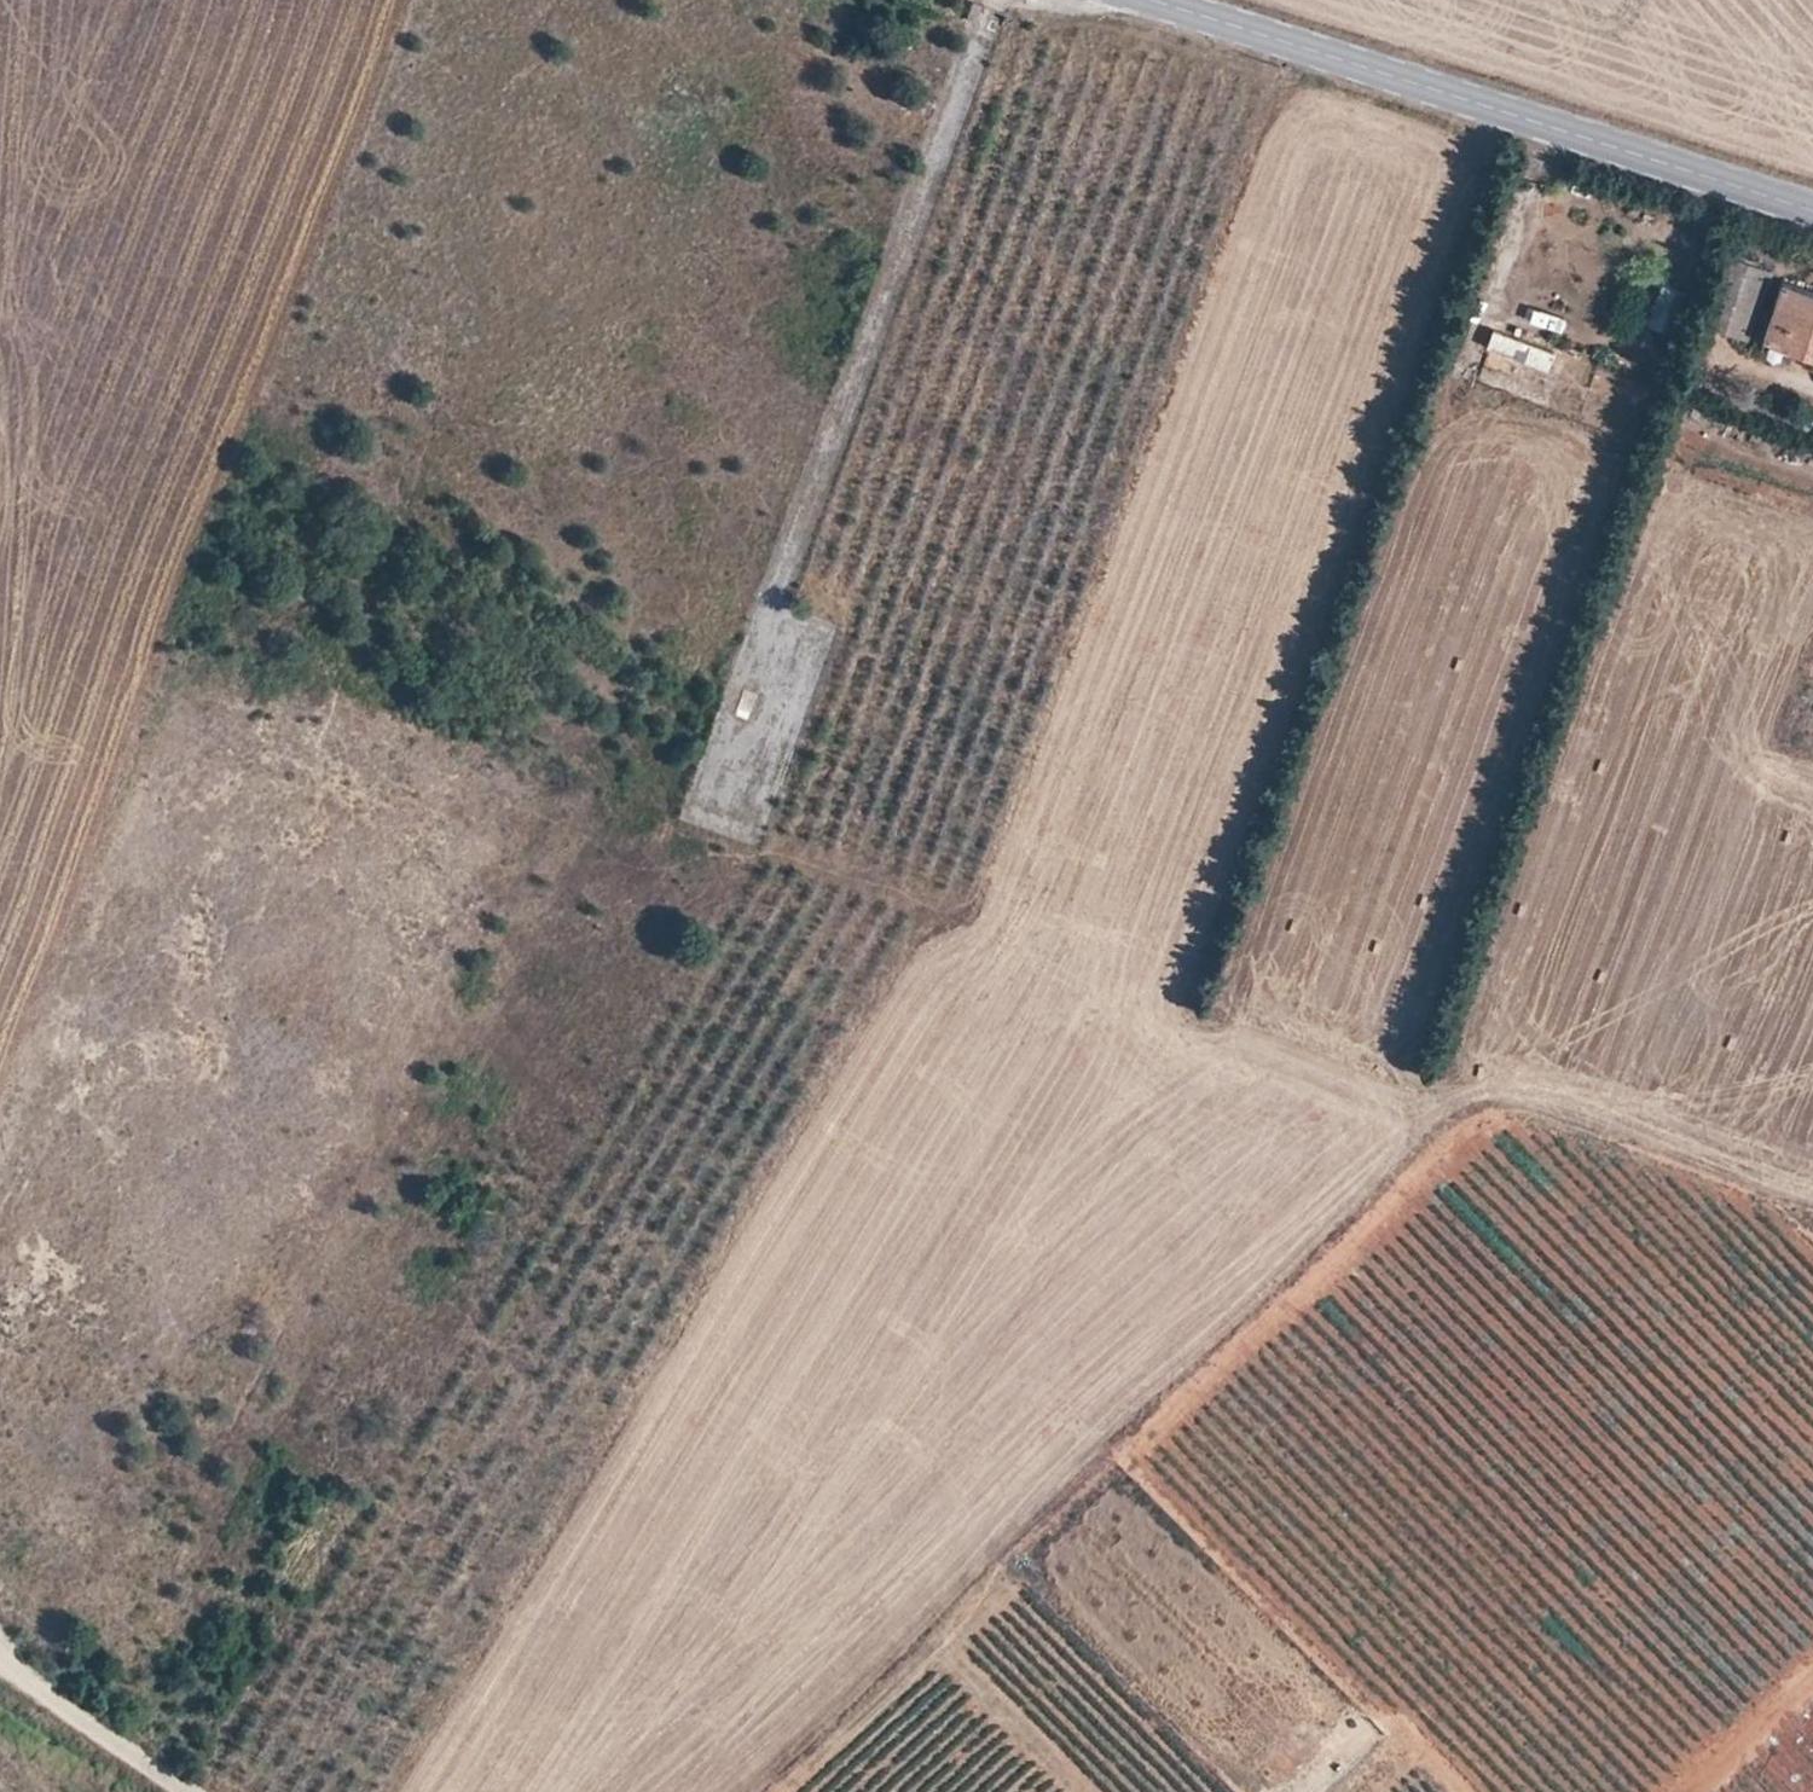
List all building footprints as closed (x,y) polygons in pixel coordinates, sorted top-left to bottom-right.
[(1763,336),(1812,353),(1812,293),(1782,282),(1763,336)] [(1549,324),(1553,311),(1521,303),(1518,316),(1549,324)]
